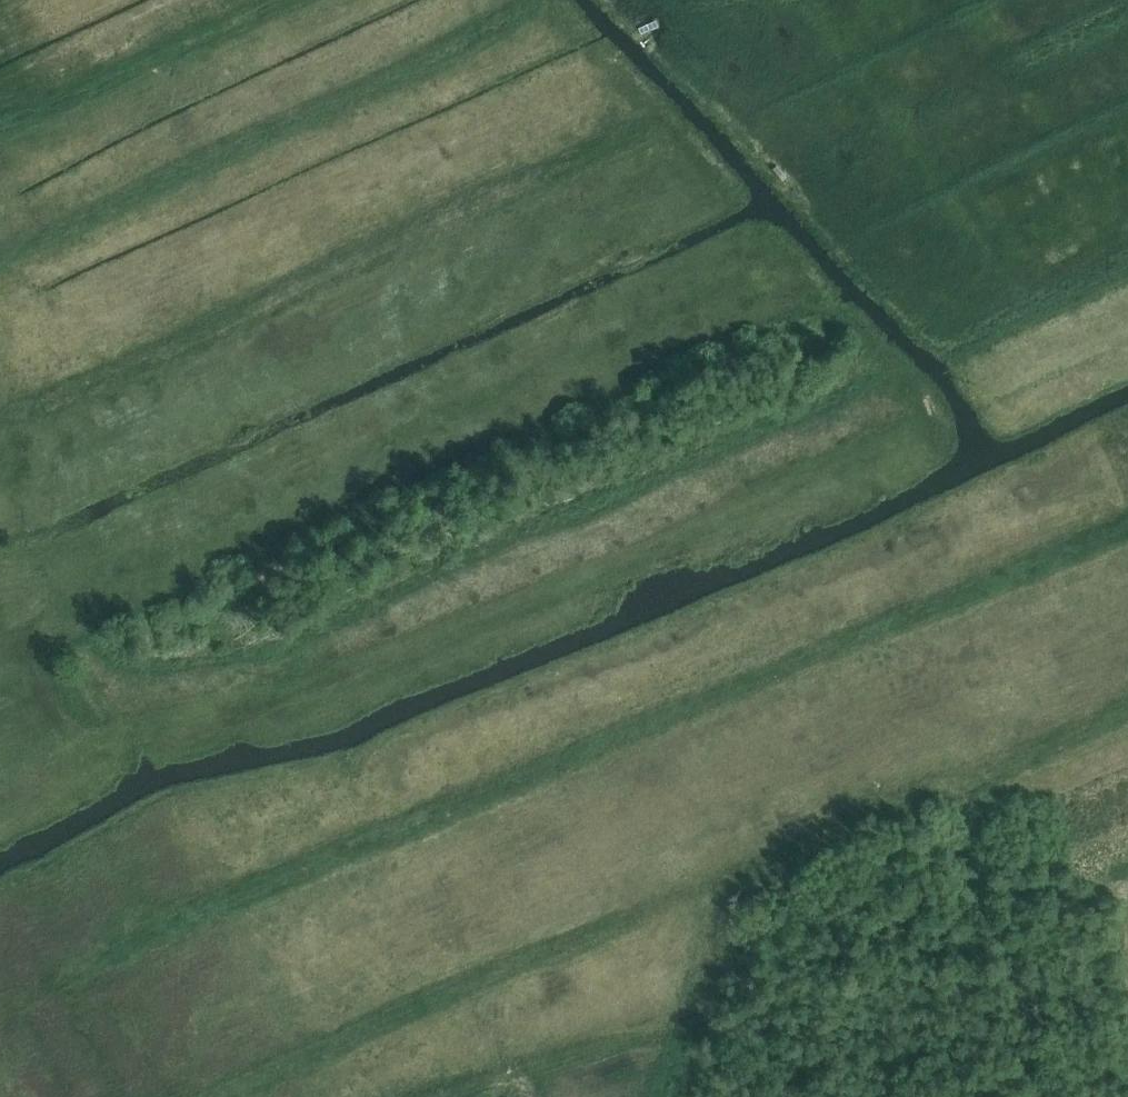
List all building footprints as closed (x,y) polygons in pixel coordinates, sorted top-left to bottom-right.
[(639,32),(656,25),(652,14),(635,21),(639,32)]
